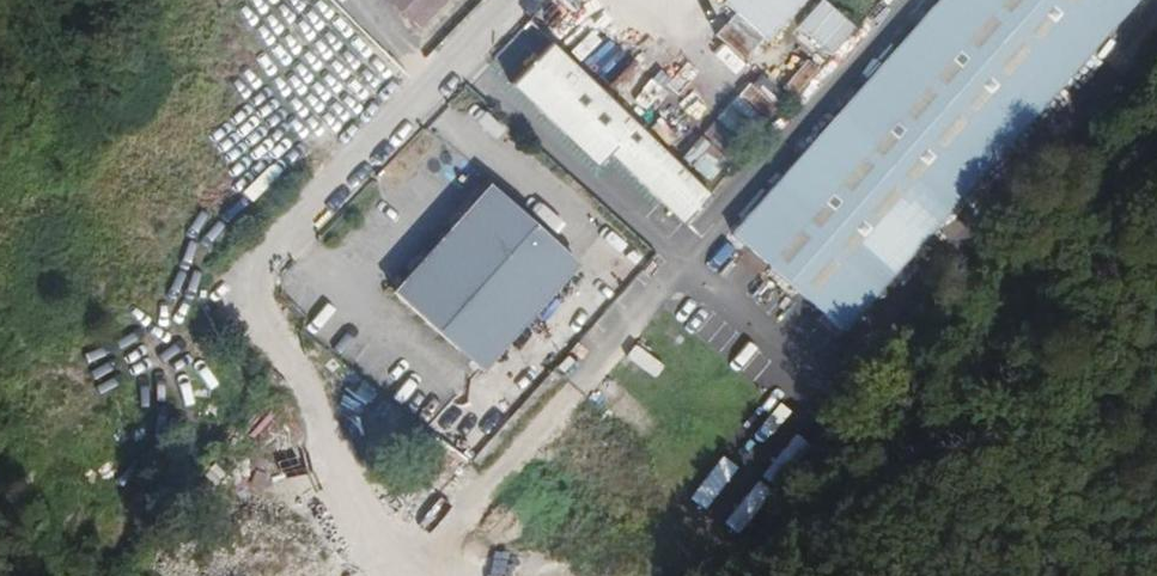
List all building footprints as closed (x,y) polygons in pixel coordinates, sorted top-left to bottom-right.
[(442,0),(395,0),(419,24),(442,0)] [(588,19),(570,0),(557,0),(539,17),(564,42),(588,19)] [(734,12),(714,34),(746,64),(805,0),(722,0),(721,1),(734,12)] [(1135,0),(942,0),(735,233),(843,329),(1135,0)] [(796,26),(829,56),(855,28),(825,0),(820,0),(796,26)] [(626,97),(674,98),(674,71),(658,71),(659,34),(649,34),(648,68),(627,68),(626,97)] [(611,35),(583,52),(601,81),(629,64),(611,35)] [(680,222),(709,192),(547,44),(509,85),(597,166),(607,155),(680,222)] [(803,56),(782,90),(799,100),(820,67),(803,56)] [(756,69),(679,156),(710,183),(787,96),(756,69)] [(480,375),(578,263),(487,184),(390,298),(480,375)]
